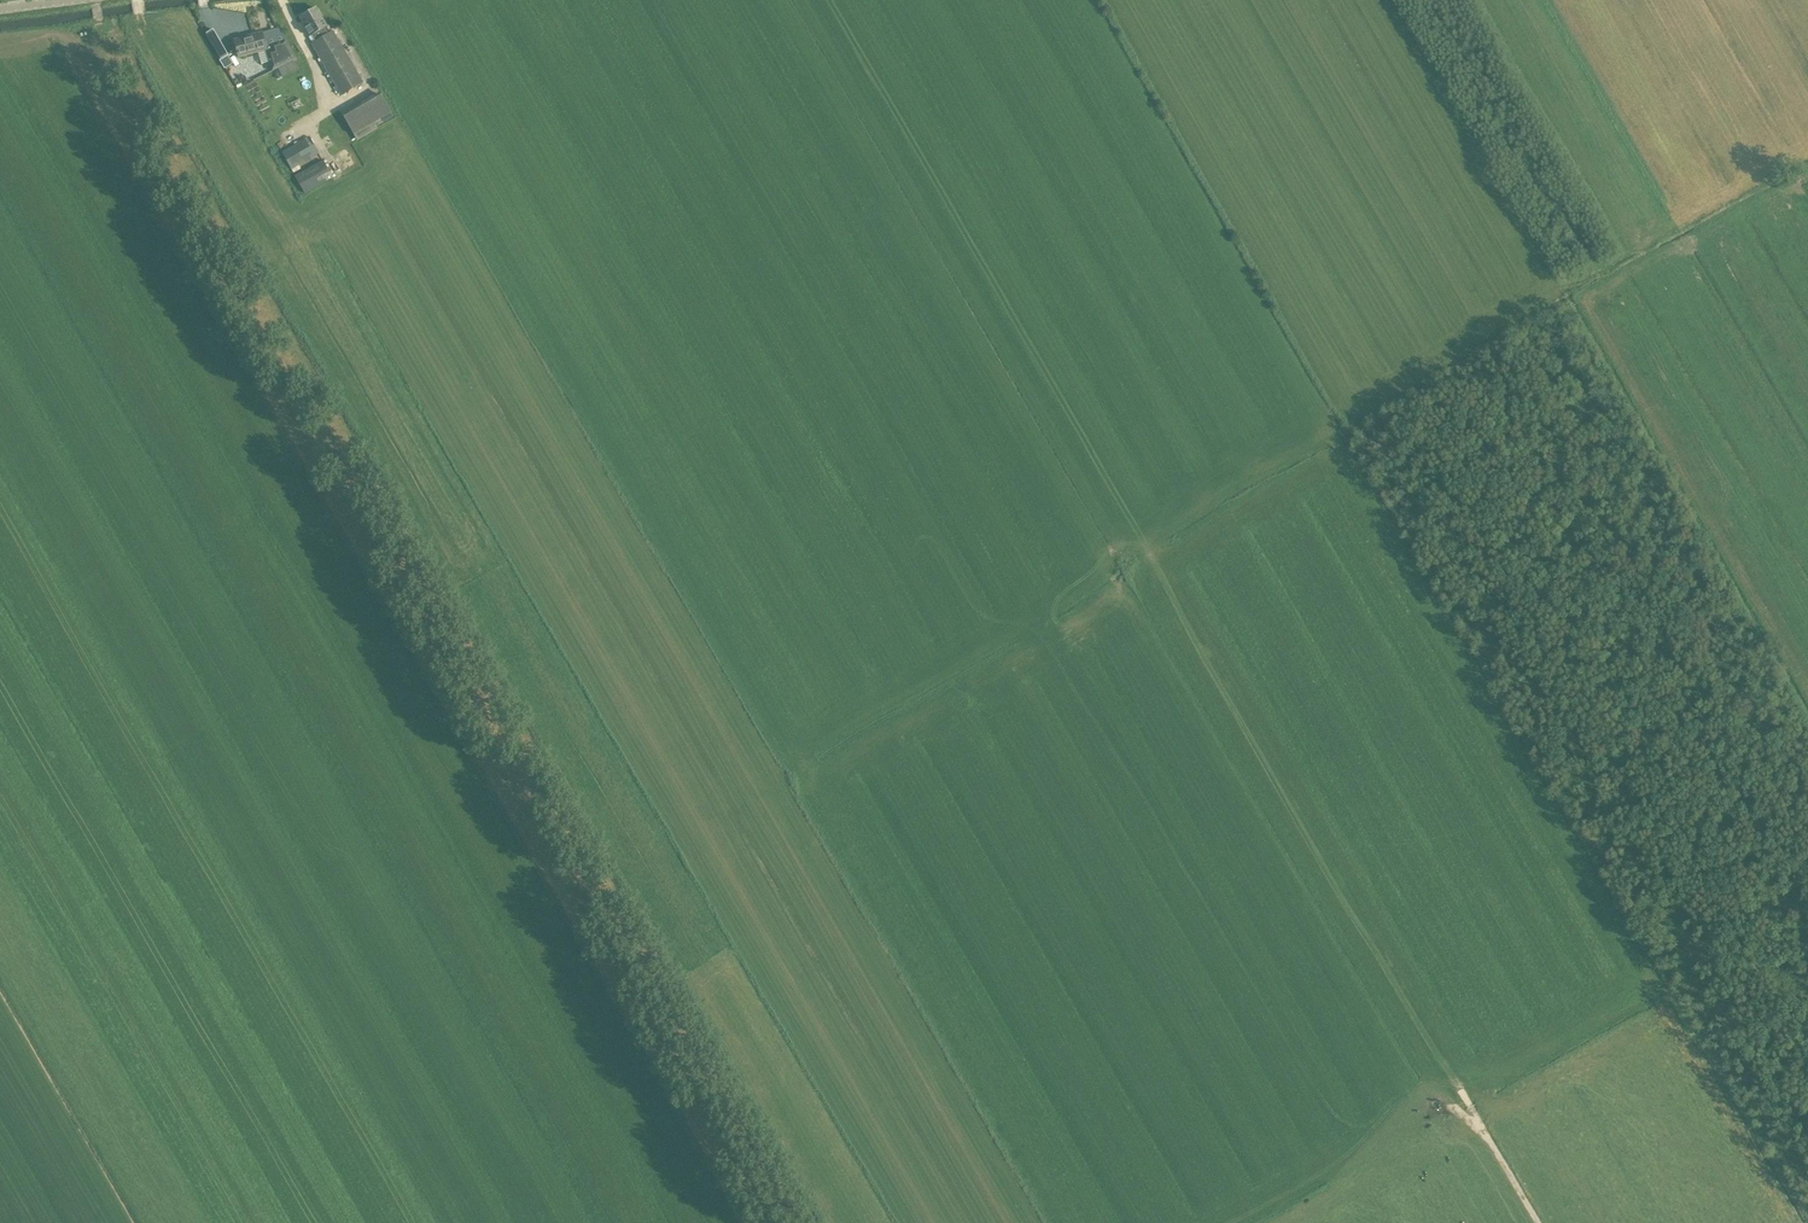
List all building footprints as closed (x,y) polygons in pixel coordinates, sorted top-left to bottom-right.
[(328,33),(324,27),(327,26),(316,7),(298,17),(310,36),(311,35),(314,41),(311,43),(341,96),(364,83),(333,30),(328,33)] [(265,28),(267,40),(274,38),(272,26),(265,28)] [(266,45),(262,31),(233,39),(238,58),(265,50),(272,72),(274,70),(281,67),(297,59),(285,39),(266,45)] [(281,67),(274,70),(278,78),(285,74),(281,67)] [(356,140),(378,128),(375,122),(391,113),(381,95),(343,117),(356,140)] [(293,172),(300,168),(299,165),(319,153),(309,136),(286,149),(282,152),(286,161),(291,169),(293,172)] [(304,193),(333,177),(323,160),(298,174),(295,176),(303,191),(304,193)]
